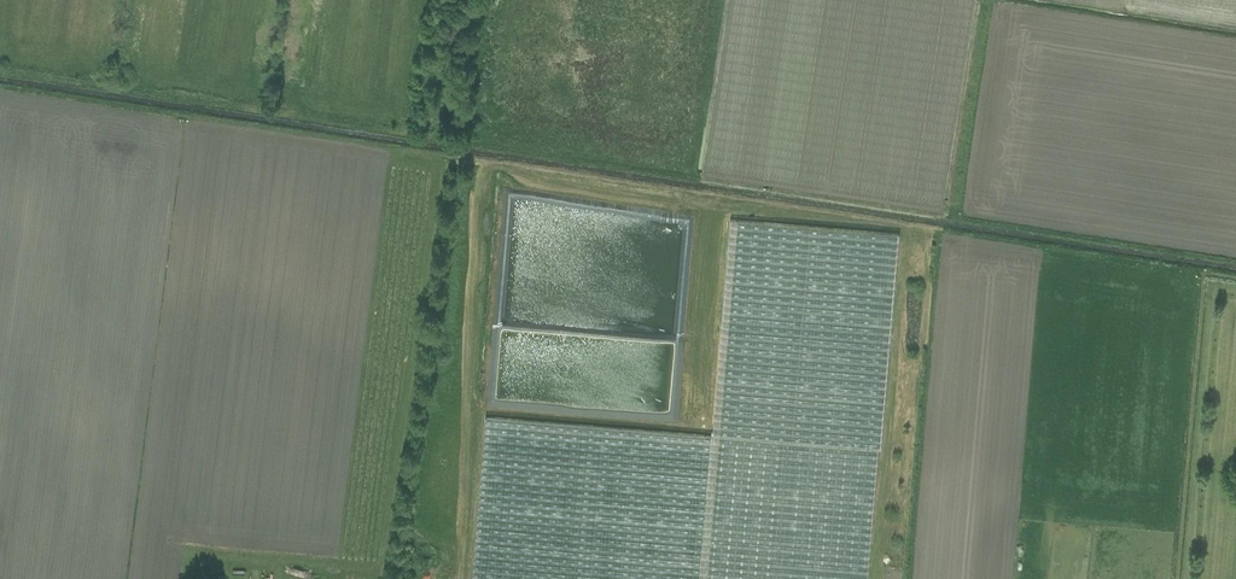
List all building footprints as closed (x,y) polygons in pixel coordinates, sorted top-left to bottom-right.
[(878,450),(881,450),(899,234),(730,220),(712,436),(486,417),(472,578),(867,578),(878,450)]
